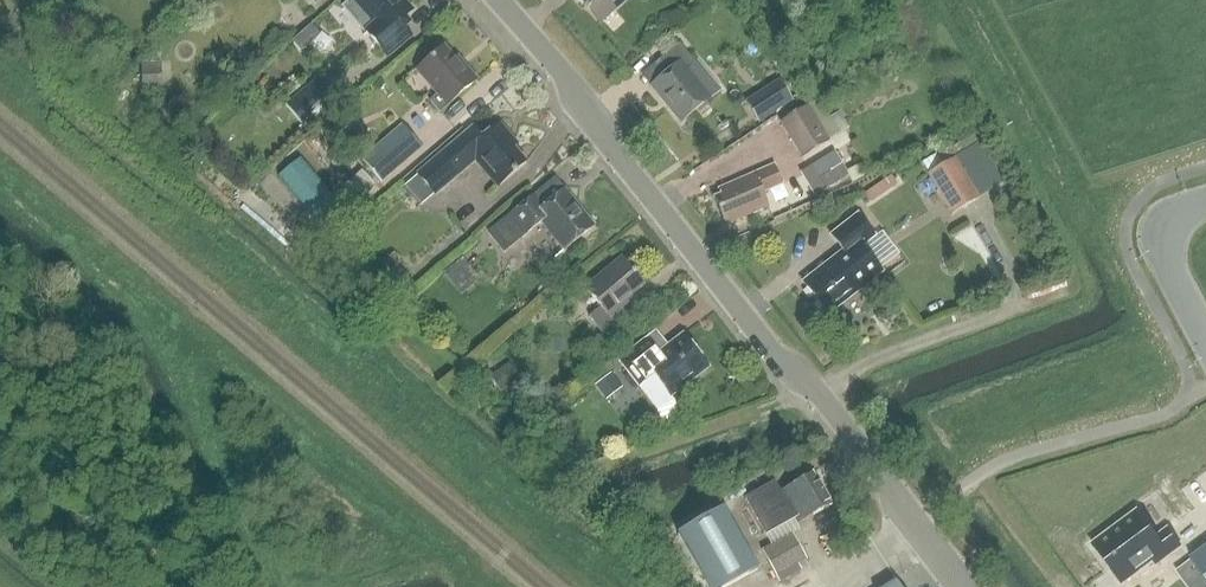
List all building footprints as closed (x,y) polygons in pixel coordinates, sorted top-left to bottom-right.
[(344,7),(365,31),(376,22),(357,0),(353,0),(344,7)] [(410,13),(398,0),(357,0),(376,22),(365,31),(385,54),(408,34),(398,23),(410,13)] [(626,0),(578,0),(599,24),(626,0)] [(664,75),(650,87),(660,99),(663,96),(683,120),(707,100),(684,72),(695,63),(679,43),(655,63),(664,75)] [(439,112),(474,83),(443,47),(419,67),(440,91),(429,101),(439,112)] [(163,90),(162,62),(140,63),(142,91),(163,90)] [(316,78),(285,103),(304,127),(335,102),(316,78)] [(781,85),(748,106),(759,122),(792,101),(781,85)] [(807,104),(778,122),(800,159),(829,141),(807,104)] [(380,182),(420,147),(401,126),(361,160),(380,182)] [(502,183),(526,163),(495,127),(483,138),(473,127),(415,177),(432,197),(479,156),(502,183)] [(838,148),(803,168),(817,192),(851,171),(838,148)] [(280,174),(321,216),(341,197),(300,155),(280,174)] [(955,157),(928,173),(952,213),(979,197),(971,183),(955,157)] [(763,192),(782,184),(774,165),(719,189),(721,194),(714,198),(726,224),(768,206),(763,192)] [(362,170),(344,186),(357,202),(375,186),(362,170)] [(591,228),(571,204),(575,202),(565,189),(544,206),(534,195),(488,233),(504,252),(544,220),(567,248),(591,228)] [(828,314),(883,272),(862,245),(875,235),(858,214),(831,235),(843,251),(803,282),(828,314)] [(462,258),(443,274),(455,289),(474,273),(462,258)] [(629,319),(619,307),(645,285),(622,259),(585,291),(600,308),(590,316),(608,336),(629,319)] [(648,338),(618,362),(639,389),(655,377),(670,397),(705,370),(680,337),(668,347),(659,353),(648,338)] [(509,364),(490,376),(501,392),(520,380),(509,364)] [(612,374),(596,386),(607,400),(623,388),(612,374)] [(573,451),(570,456),(571,462),(576,465),(582,463),(585,459),(584,453),(579,450),(573,451)] [(798,520),(830,503),(812,471),(781,489),(776,480),(747,496),(768,534),(797,517),(798,520)] [(680,537),(709,586),(735,586),(760,572),(725,511),(680,537)] [(1137,512),(1092,545),(1110,569),(1120,562),(1132,578),(1154,562),(1157,565),(1181,547),(1168,529),(1154,539),(1149,533),(1152,531),(1137,512)] [(792,533),(761,551),(779,583),(801,571),(798,565),(807,560),(792,533)] [(1190,558),(1205,580),(1205,546),(1190,558)]
